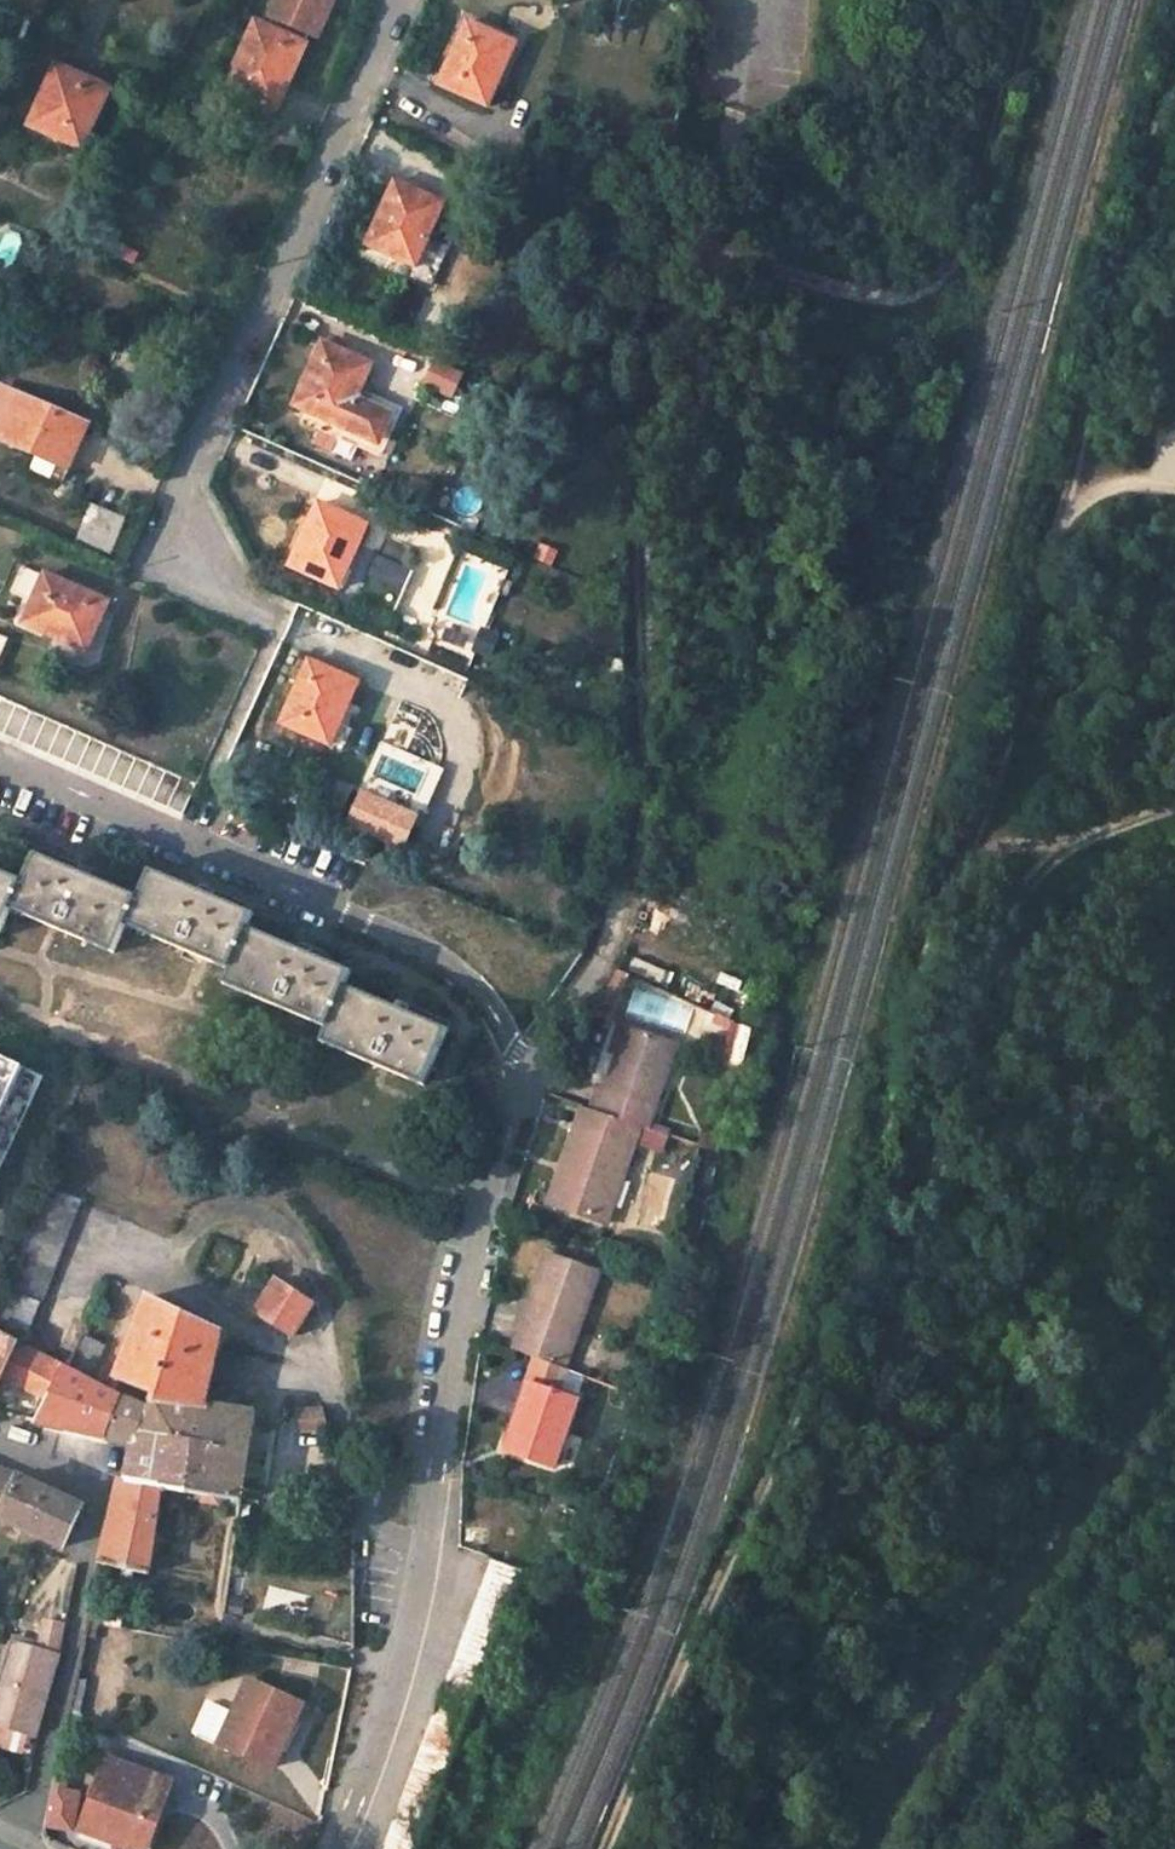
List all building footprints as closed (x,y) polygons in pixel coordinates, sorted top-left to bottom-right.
[(305,45),(300,43),(305,32),(319,38),(337,0),(276,0),(269,15),(273,17),(268,27),(256,21),(227,86),(272,106),(280,88),(285,90),(305,45)] [(466,23),(437,85),(486,106),(514,45),(466,23)] [(56,66),(29,125),(83,149),(110,89),(56,66)] [(11,113),(0,108),(0,137),(11,113)] [(443,205),(395,182),(367,245),(415,267),(427,240),(443,205)] [(408,281),(430,291),(449,249),(427,240),(415,267),(408,281)] [(367,245),(360,259),(408,281),(415,267),(367,245)] [(322,343),(293,405),(378,444),(391,415),(355,399),(371,365),(322,343)] [(441,361),(429,386),(461,400),(472,375),(441,361)] [(0,387),(0,438),(36,453),(27,474),(55,486),(64,464),(60,462),(67,445),(72,446),(82,424),(0,387)] [(318,503),(289,564),(338,588),(366,526),(318,503)] [(89,507),(75,540),(111,555),(125,521),(89,507)] [(21,567),(9,594),(24,600),(36,573),(21,567)] [(45,577),(36,573),(24,600),(16,621),(24,623),(45,577)] [(45,577),(24,623),(86,651),(107,602),(46,575),(45,577)] [(8,638),(0,635),(0,657),(8,638)] [(309,662),(282,724),(342,750),(351,730),(338,724),(357,683),(309,662)] [(0,698),(0,734),(182,815),(197,785),(0,698)] [(426,774),(383,754),(372,779),(415,799),(426,774)] [(336,820),(351,786),(333,778),(317,811),(336,820)] [(415,817),(361,793),(346,827),(399,851),(415,817)] [(203,893),(193,889),(191,888),(150,871),(138,898),(88,877),(75,871),(35,854),(22,882),(0,873),(0,933),(10,910),(113,954),(125,926),(228,971),(222,985),(326,1031),(320,1043),(423,1088),(448,1031),(398,1010),(385,1004),(344,987),(350,972),(300,951),(288,945),(247,928),(252,914),(203,893)] [(88,877),(91,870),(78,865),(75,871),(88,877)] [(203,893),(206,887),(193,882),(191,888),(193,889),(203,893)] [(300,951),(303,945),(290,940),(288,945),(300,951)] [(640,989),(633,1016),(690,1032),(697,1005),(640,989)] [(398,1010),(400,1005),(387,999),(385,1004),(398,1010)] [(631,1031),(620,1028),(611,1055),(621,1060),(631,1031)] [(650,1133),(679,1049),(631,1031),(621,1060),(610,1090),(600,1086),(591,1113),(627,1125),(638,1129),(644,1131),(650,1133)] [(0,1060),(0,1159),(39,1079),(0,1060)] [(605,1225),(638,1129),(627,1125),(591,1113),(583,1110),(564,1163),(571,1166),(556,1207),(605,1225)] [(661,1154),(667,1139),(650,1133),(644,1131),(639,1146),(661,1154)] [(549,1205),(556,1207),(571,1166),(564,1163),(549,1205)] [(41,1190),(3,1288),(38,1302),(76,1203),(41,1190)] [(564,1371),(597,1274),(547,1255),(511,1351),(537,1360),(564,1371)] [(277,1282),(258,1314),(292,1335),(313,1304),(277,1282)] [(0,1311),(0,1327),(25,1337),(37,1307),(6,1294),(0,1311)] [(203,1406),(219,1331),(147,1298),(117,1377),(155,1392),(152,1397),(203,1406)] [(2,1378),(46,1402),(62,1369),(0,1337),(0,1382),(2,1378)] [(84,1381),(101,1346),(81,1338),(64,1371),(69,1373),(84,1381)] [(557,1393),(565,1371),(564,1371),(537,1360),(505,1453),(552,1471),(577,1401),(557,1393)] [(122,1401),(84,1381),(69,1373),(64,1371),(62,1369),(46,1402),(35,1422),(109,1440),(113,1420),(122,1401)] [(159,1489),(240,1501),(243,1487),(228,1485),(236,1428),(252,1429),(254,1415),(203,1406),(152,1397),(148,1409),(134,1445),(126,1483),(159,1489)] [(134,1445),(148,1409),(122,1401),(113,1420),(109,1440),(134,1445)] [(300,1432),(329,1431),(324,1412),(299,1413),(300,1432)] [(243,1487),(252,1429),(236,1428),(228,1485),(243,1487)] [(41,1537),(63,1548),(82,1508),(33,1485),(25,1481),(22,1480),(0,1469),(0,1519),(41,1537)] [(36,1480),(25,1474),(22,1480),(25,1481),(33,1485),(36,1480)] [(147,1575),(158,1501),(159,1489),(126,1483),(120,1482),(99,1564),(147,1575)] [(381,1848),(418,1848),(522,1574),(490,1562),(381,1848)] [(222,1615),(241,1618),(243,1608),(223,1606),(222,1615)] [(61,1628),(43,1623),(36,1650),(54,1656),(61,1628)] [(29,1737),(36,1709),(41,1710),(55,1657),(54,1656),(36,1650),(10,1642),(0,1675),(0,1728),(25,1736),(29,1737)] [(218,1744),(272,1769),(302,1705),(247,1680),(232,1713),(210,1703),(196,1734),(218,1744)] [(0,1728),(0,1753),(18,1758),(25,1736),(0,1728)] [(107,1761),(84,1824),(146,1847),(169,1782),(107,1761)]
